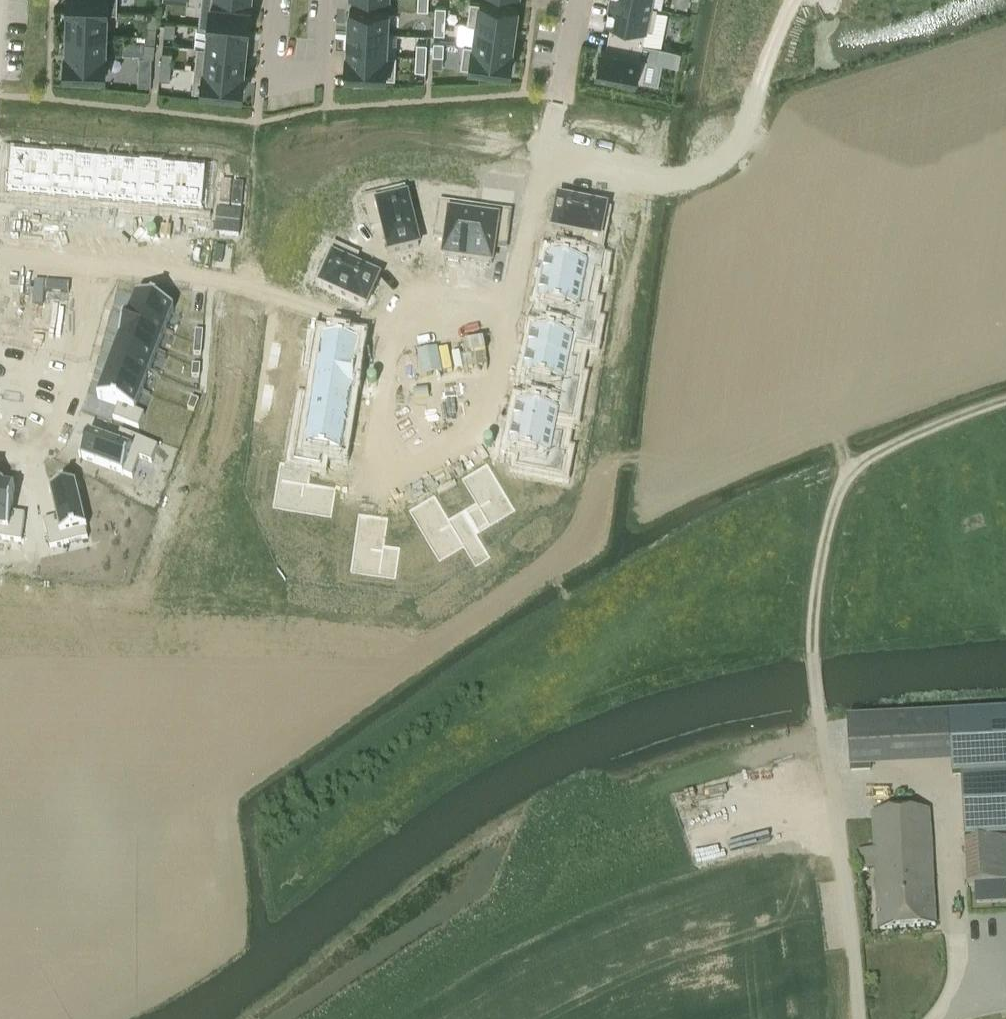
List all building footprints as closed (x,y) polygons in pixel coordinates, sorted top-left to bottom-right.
[(106,11),(117,11),(117,0),(64,0),(63,9),(65,9),(102,11),(106,11)] [(202,5),(234,8),(235,0),(203,0),(202,5)] [(428,9),(428,0),(418,0),(418,9),(428,9)] [(606,21),(611,21),(609,36),(643,43),(645,28),(652,29),(656,8),(650,6),(618,0),(610,0),(606,21)] [(467,24),(476,25),(477,24),(515,29),(518,7),(470,1),(467,24)] [(234,8),(202,5),(200,25),(206,26),(247,30),(248,30),(250,10),(234,8)] [(436,6),(435,19),(445,20),(446,6),(436,6)] [(105,32),(106,11),(102,11),(65,9),(64,31),(105,32)] [(349,32),(387,33),(388,11),(350,9),(349,10),(350,10),(349,32)] [(156,27),(158,13),(148,12),(147,26),(156,27)] [(445,20),(435,19),(434,33),(445,34),(445,20)] [(164,35),(173,36),(175,23),(165,22),(164,35)] [(477,24),(476,25),(474,45),(474,46),(512,51),(512,50),(515,29),(477,24)] [(206,26),(204,48),(208,48),(245,52),(247,30),(206,26)] [(104,54),(105,32),(64,31),(63,53),(99,54),(104,54)] [(386,54),(387,33),(349,32),(348,52),(348,53),(386,55),(386,54)] [(601,50),(596,72),(609,75),(609,78),(623,80),(624,77),(642,81),(647,58),(640,57),(643,43),(609,36),(606,51),(601,50)] [(434,41),(433,55),(443,55),(444,42),(434,41)] [(153,56),(155,43),(145,42),(144,56),(153,56)] [(417,43),(416,56),(426,57),(427,43),(417,43)] [(474,46),(474,45),(463,43),(460,67),(485,70),(484,73),(498,75),(499,72),(509,73),(513,50),(512,50),(512,51),(474,46)] [(196,68),(243,73),(245,52),(208,48),(204,48),(198,47),(196,68)] [(161,65),(170,66),(172,52),(162,51),(161,65)] [(396,55),(386,54),(386,55),(348,53),(348,52),(347,52),(346,76),(357,76),(357,80),(371,80),(371,77),(395,78),(396,55)] [(99,54),(63,53),(62,53),(61,75),(76,76),(75,79),(89,80),(90,76),(105,77),(105,54),(104,54),(99,54)] [(426,57),(416,56),(415,70),(426,70),(426,57)] [(152,57),(140,57),(140,69),(152,69),(152,57)] [(169,79),(170,66),(161,65),(159,78),(169,79)] [(243,73),(196,68),(195,68),(192,91),(216,93),(215,97),(230,99),(231,95),(241,96),(243,73)] [(8,178),(7,190),(10,190),(9,197),(32,198),(35,159),(13,158),(11,178),(8,178)] [(35,159),(32,198),(54,201),(57,161),(35,159)] [(57,161),(54,201),(75,202),(78,164),(57,161)] [(78,164),(75,202),(97,204),(100,165),(78,164)] [(100,165),(97,204),(119,205),(122,167),(100,165)] [(122,167),(119,205),(141,207),(144,169),(122,167)] [(144,169),(141,207),(162,209),(166,171),(166,169),(144,167),(144,169)] [(166,171),(162,209),(184,211),(187,172),(166,171)] [(187,172),(184,211),(206,212),(207,207),(209,207),(210,195),(207,195),(209,174),(187,172)] [(406,198),(369,205),(374,234),(391,231),(395,253),(415,249),(406,198)] [(575,232),(572,245),(597,249),(604,214),(560,206),(556,228),(575,232)] [(445,262),(467,265),(474,215),(439,211),(435,235),(448,237),(445,262)] [(512,221),(474,215),(467,265),(495,268),(498,243),(509,244),(512,221)] [(13,237),(6,236),(5,248),(13,248),(13,237)] [(548,256),(543,279),(588,288),(592,270),(607,273),(611,254),(564,244),(561,259),(548,256)] [(102,245),(94,245),(93,256),(101,257),(102,245)] [(123,248),(116,247),(115,258),(123,259),(123,248)] [(145,250),(138,250),(136,260),(144,261),(145,250)] [(167,253),(159,252),(158,263),(166,264),(167,253)] [(188,255),(182,254),(180,265),(187,266),(188,255)] [(319,293),(367,307),(375,281),(350,273),(353,262),(330,255),(319,293)] [(543,279),(538,301),(552,304),(549,317),(596,327),(600,308),(584,304),(588,288),(543,279)] [(135,298),(128,318),(166,331),(173,312),(135,298)] [(532,329),(527,352),(572,361),(576,343),(592,347),(596,327),(549,317),(546,332),(532,329)] [(166,331),(128,318),(120,339),(158,352),(166,331)] [(196,332),(195,340),(209,340),(209,332),(196,332)] [(158,352),(120,339),(113,360),(151,373),(158,352)] [(316,339),(312,362),(353,369),(357,346),(316,339)] [(264,342),(262,354),(270,356),(273,344),(264,342)] [(209,344),(195,344),(195,353),(209,353),(209,344)] [(527,352),(522,375),(535,377),(531,392),(579,402),(584,381),(569,378),(572,361),(527,352)] [(270,356),(262,354),(260,365),(269,366),(270,356)] [(151,373),(113,360),(107,377),(145,392),(151,373)] [(312,362),(309,384),(349,390),(353,369),(312,362)] [(190,375),(201,380),(205,371),(193,367),(190,375)] [(145,392),(107,377),(99,400),(119,407),(114,420),(139,430),(144,416),(137,413),(145,392)] [(309,384),(305,405),(346,411),(349,390),(309,384)] [(255,394),(255,397),(264,398),(266,388),(256,386),(255,394)] [(516,402),(510,426),(556,436),(560,417),(575,420),(579,402),(531,392),(529,405),(516,402)] [(264,399),(255,397),(253,409),(261,410),(264,399)] [(202,403),(191,399),(188,407),(198,411),(202,403)] [(305,405),(302,427),(342,433),(346,411),(305,405)] [(510,426),(506,448),(519,451),(516,465),(563,475),(568,455),(552,452),(556,436),(510,426)] [(286,448),(284,459),(310,463),(312,453),(339,457),(342,433),(302,427),(298,450),(286,448)] [(91,436),(82,459),(132,479),(140,459),(152,464),(158,447),(121,432),(115,446),(91,436)] [(499,464),(474,480),(489,505),(478,513),(493,535),(506,527),(500,519),(524,504),(499,464)] [(269,468),(266,483),(277,484),(273,512),(322,518),(327,488),(296,484),(298,472),(269,468)] [(0,486),(0,536),(6,537),(5,545),(18,547),(21,524),(10,523),(15,488),(0,486)] [(81,519),(74,487),(52,491),(59,522),(45,525),(50,546),(90,543),(81,519)] [(441,494),(414,512),(439,551),(464,538),(470,548),(482,541),(467,517),(459,522),(441,494)] [(355,517),(348,562),(377,567),(376,577),(392,579),(396,553),(383,551),(387,522),(355,517)] [(1005,773),(1005,710),(949,713),(953,776),(1005,773)] [(842,766),(861,766),(861,753),(866,753),(865,724),(841,724),(842,766)] [(965,839),(1005,836),(1005,776),(961,778),(965,839)] [(878,932),(935,928),(929,811),(872,815),(878,932)] [(1005,884),(1005,839),(963,841),(965,886),(976,886),(977,901),(1005,899),(1005,888),(1005,884)]
